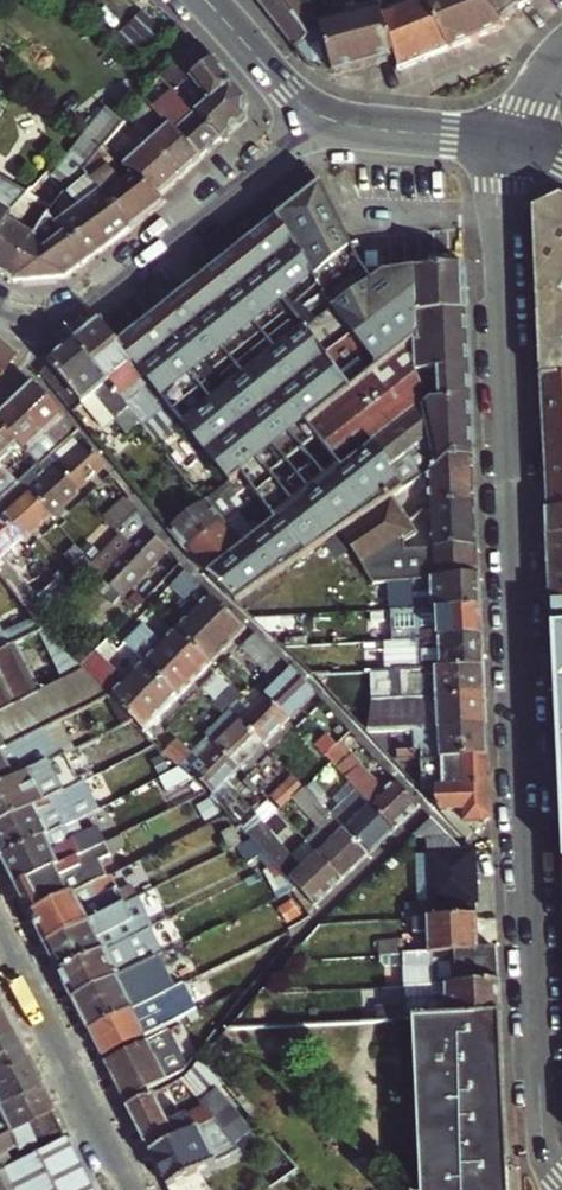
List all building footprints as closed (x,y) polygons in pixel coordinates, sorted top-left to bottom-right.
[(307,0),(259,0),(281,27),(309,5),(306,1),(307,0)] [(397,58),(400,70),(452,49),(431,19),(418,0),(380,0),(383,8),(397,58)] [(431,19),(452,49),(506,27),(502,22),(481,0),(418,0),(431,19)] [(502,22),(524,6),(518,0),(481,0),(502,22)] [(335,75),(397,58),(383,8),(324,25),(309,5),(281,27),(312,67),(335,75)] [(248,100),(202,43),(201,44),(163,78),(225,140),(247,119),(248,100)] [(156,84),(145,98),(204,158),(209,154),(225,140),(163,78),(156,84)] [(135,110),(160,135),(126,166),(138,173),(155,187),(163,195),(204,158),(145,98),(135,110)] [(125,123),(108,109),(60,170),(77,183),(80,179),(84,173),(105,147),(121,128),(125,123)] [(114,155),(131,135),(121,128),(105,147),(114,155)] [(88,178),(107,201),(130,230),(143,221),(167,201),(163,195),(155,187),(138,173),(117,189),(100,168),(88,178)] [(72,188),(67,194),(109,247),(126,233),(130,230),(107,201),(88,178),(84,173),(80,179),(77,183),(72,188)] [(23,202),(28,194),(0,178),(0,238),(23,202)] [(372,282),(364,266),(323,182),(279,217),(332,310),(305,331),(350,391),(409,344),(419,344),(416,271),(383,277),(372,282)] [(67,194),(51,219),(87,263),(109,247),(67,194)] [(561,376),(561,196),(560,195),(532,208),(542,378),(561,376)] [(0,238),(0,272),(11,278),(51,219),(23,202),(0,238)] [(120,343),(133,359),(233,482),(244,474),(251,484),(259,494),(278,520),(208,575),(238,603),(305,557),(342,532),(351,526),(367,516),(359,505),(374,492),(352,465),(344,471),(307,425),(350,391),(305,331),(332,310),(279,217),(162,310),(120,343)] [(51,219),(11,278),(16,282),(68,277),(87,263),(51,219)] [(429,237),(364,266),(372,282),(383,277),(416,271),(422,270),(467,267),(467,250),(466,243),(432,245),(429,237)] [(471,341),(467,267),(422,270),(416,271),(419,344),(471,341)] [(76,341),(108,381),(133,359),(120,343),(102,320),(76,341)] [(72,411),(82,402),(105,428),(116,420),(127,434),(142,423),(108,381),(76,341),(51,362),(42,374),(72,411)] [(475,456),(472,362),(471,341),(419,344),(409,344),(350,391),(307,425),(344,471),(352,465),(374,492),(359,505),(367,516),(393,498),(455,456),(475,456)] [(14,356),(0,343),(0,372),(14,356)] [(542,378),(547,466),(549,510),(561,510),(561,376),(542,378)] [(35,384),(16,402),(61,448),(80,432),(81,431),(35,384)] [(0,417),(0,422),(21,445),(41,466),(51,458),(61,448),(16,402),(0,417)] [(22,483),(32,474),(25,466),(14,476),(2,463),(21,445),(0,422),(0,502),(22,483)] [(80,491),(108,465),(87,442),(59,467),(80,491)] [(475,456),(455,456),(393,498),(405,516),(478,514),(476,480),(475,456)] [(52,515),(80,491),(59,467),(46,479),(37,470),(32,474),(22,483),(52,515)] [(188,551),(226,521),(217,510),(251,484),(244,474),(233,482),(207,502),(170,529),(188,551)] [(0,502),(0,512),(24,540),(52,515),(22,483),(0,502)] [(155,509),(167,524),(192,504),(180,489),(155,509)] [(342,532),(376,582),(481,576),(480,549),(418,552),(417,534),(412,538),(400,520),(405,516),(393,498),(367,516),(351,526),(342,532)] [(127,502),(107,520),(118,532),(139,512),(127,502)] [(233,529),(226,521),(188,551),(205,571),(268,521),(259,509),(233,529)] [(550,539),(561,538),(561,510),(549,510),(550,534),(550,539)] [(123,537),(117,542),(126,551),(149,572),(171,549),(149,528),(144,517),(140,511),(139,512),(118,532),(123,537)] [(24,540),(0,512),(0,572),(39,621),(70,594),(66,589),(58,579),(39,596),(7,556),(24,540)] [(417,534),(418,552),(480,549),(478,514),(405,516),(400,520),(412,538),(417,534)] [(107,520),(78,546),(94,563),(106,553),(101,547),(118,532),(107,520)] [(552,568),(561,567),(561,538),(550,539),(552,568)] [(94,563),(78,546),(69,554),(84,572),(91,566),(94,563)] [(126,551),(108,570),(103,566),(97,571),(125,598),(149,572),(126,551)] [(552,568),(554,597),(561,596),(561,567),(552,568)] [(197,610),(180,628),(197,645),(229,612),(213,596),(193,576),(188,570),(172,585),(197,610)] [(45,629),(39,621),(0,572),(0,652),(45,629)] [(481,576),(376,582),(377,595),(412,594),(414,610),(482,607),(482,602),(481,576)] [(554,597),(556,625),(561,625),(561,596),(554,597)] [(482,607),(414,610),(391,611),(392,632),(371,634),(372,642),(484,637),(482,607)] [(131,613),(136,619),(142,613),(140,611),(136,608),(131,613)] [(215,662),(248,628),(229,612),(197,645),(215,662)] [(180,628),(164,644),(145,625),(126,643),(146,663),(163,679),(179,663),(197,645),(180,628)] [(45,629),(0,652),(0,711),(83,667),(70,655),(45,629)] [(257,636),(244,647),(271,674),(284,662),(272,650),(263,641),(257,636)] [(403,649),(405,670),(485,666),(484,637),(372,642),(361,643),(362,651),(403,649)] [(99,657),(83,642),(70,655),(83,667),(86,670),(99,657)] [(179,663),(163,679),(180,696),(215,662),(197,645),(179,663)] [(114,701),(127,715),(163,679),(146,663),(126,683),(105,663),(99,657),(86,670),(108,694),(114,701)] [(285,661),(284,662),(271,674),(260,685),(291,718),(316,693),(285,661)] [(349,711),(367,731),(488,724),(488,718),(485,666),(405,670),(373,671),(374,688),(397,687),(398,699),(340,702),(349,711)] [(0,711),(0,751),(108,694),(86,670),(83,667),(0,711)] [(145,733),(180,696),(163,679),(127,715),(133,721),(139,727),(145,733)] [(216,704),(227,715),(233,710),(247,696),(236,685),(216,704)] [(291,718),(260,685),(247,696),(233,710),(265,744),(291,718)] [(0,751),(0,789),(50,764),(133,721),(127,715),(114,701),(108,694),(0,751)] [(209,737),(240,768),(265,744),(233,710),(227,715),(226,716),(231,721),(224,722),(215,731),(209,737)] [(393,759),(412,758),(441,756),(489,754),(488,724),(367,731),(393,759)] [(387,790),(349,749),(359,739),(353,731),(338,745),(326,756),(334,764),(343,773),(397,829),(421,806),(397,779),(387,790)] [(187,757),(161,733),(153,741),(156,745),(166,755),(178,766),(187,757)] [(316,746),(326,756),(338,745),(328,735),(316,746)] [(191,770),(214,793),(240,768),(209,737),(187,757),(178,766),(179,767),(183,771),(187,774),(191,770)] [(419,787),(443,813),(466,811),(469,840),(492,818),(489,765),(489,754),(441,756),(443,785),(419,787)] [(161,777),(179,767),(178,766),(166,755),(153,761),(161,777)] [(393,759),(400,767),(412,766),(412,758),(393,759)] [(50,764),(0,789),(0,825),(77,785),(70,773),(58,779),(50,764)] [(323,806),(332,815),(369,855),(397,829),(343,773),(334,764),(308,789),(310,791),(323,806)] [(302,783),(295,776),(270,799),(280,810),(305,787),(302,783)] [(77,785),(0,825),(0,853),(2,858),(81,818),(107,804),(94,777),(77,785)] [(302,798),(306,802),(301,807),(311,818),(323,806),(310,791),(302,798)] [(220,805),(224,809),(230,815),(251,837),(258,830),(250,823),(257,816),(242,800),(235,807),(227,798),(220,805)] [(323,806),(311,818),(319,827),(332,815),(323,806)] [(319,827),(322,830),(309,842),(312,846),(343,880),(369,855),(332,815),(319,827)] [(96,847),(81,818),(2,858),(9,870),(17,887),(96,847)] [(406,855),(409,921),(430,920),(480,918),(476,850),(465,851),(441,826),(429,828),(430,853),(406,855)] [(279,866),(317,905),(343,880),(312,846),(297,861),(267,829),(255,841),(270,857),(279,866)] [(270,857),(255,841),(235,851),(244,870),(270,857)] [(110,875),(96,847),(17,887),(31,915),(110,875)] [(277,867),(267,872),(279,898),(298,888),(277,867)] [(125,905),(110,875),(31,915),(46,944),(125,905)] [(144,896),(125,905),(46,944),(61,973),(141,934),(134,921),(152,912),(144,896)] [(430,920),(432,954),(482,952),(480,918),(430,920)] [(145,932),(141,934),(61,973),(74,998),(158,957),(145,932)] [(382,943),(382,956),(406,955),(417,955),(417,941),(382,943)] [(482,952),(432,954),(417,955),(406,955),(408,986),(500,982),(498,951),(482,952)] [(84,1019),(90,1030),(163,995),(155,979),(166,974),(158,957),(74,998),(84,1019)] [(500,982),(408,986),(409,1004),(380,1006),(380,1012),(367,1013),(368,1021),(427,1019),(467,1017),(502,1016),(500,982)] [(163,995),(90,1030),(104,1058),(188,1017),(174,989),(163,995)] [(0,1011),(0,1035),(10,1030),(0,1011)] [(502,1016),(467,1017),(469,1035),(503,1033),(502,1016)] [(504,1060),(503,1033),(469,1035),(467,1017),(427,1019),(429,1052),(450,1051),(452,1077),(430,1078),(433,1141),(454,1140),(456,1167),(434,1168),(435,1189),(511,1189),(504,1060)] [(24,1058),(10,1030),(0,1035),(0,1069),(24,1058)] [(107,1065),(126,1102),(184,1072),(188,1067),(174,1041),(184,1036),(180,1030),(107,1065)] [(226,1083),(204,1057),(187,1076),(195,1092),(200,1100),(215,1119),(151,1152),(170,1189),(210,1189),(201,1172),(242,1151),(234,1141),(242,1134),(244,1120),(232,1105),(222,1114),(209,1097),(226,1083)] [(24,1058),(0,1069),(0,1102),(37,1084),(24,1058)] [(37,1084),(0,1102),(0,1136),(51,1111),(37,1084)] [(161,1089),(128,1107),(151,1152),(215,1119),(200,1100),(183,1108),(181,1104),(171,1109),(161,1089)] [(51,1111),(0,1136),(0,1169),(11,1163),(5,1151),(15,1146),(18,1151),(60,1130),(51,1111)] [(64,1137),(11,1163),(0,1169),(0,1189),(90,1189),(64,1137)]
